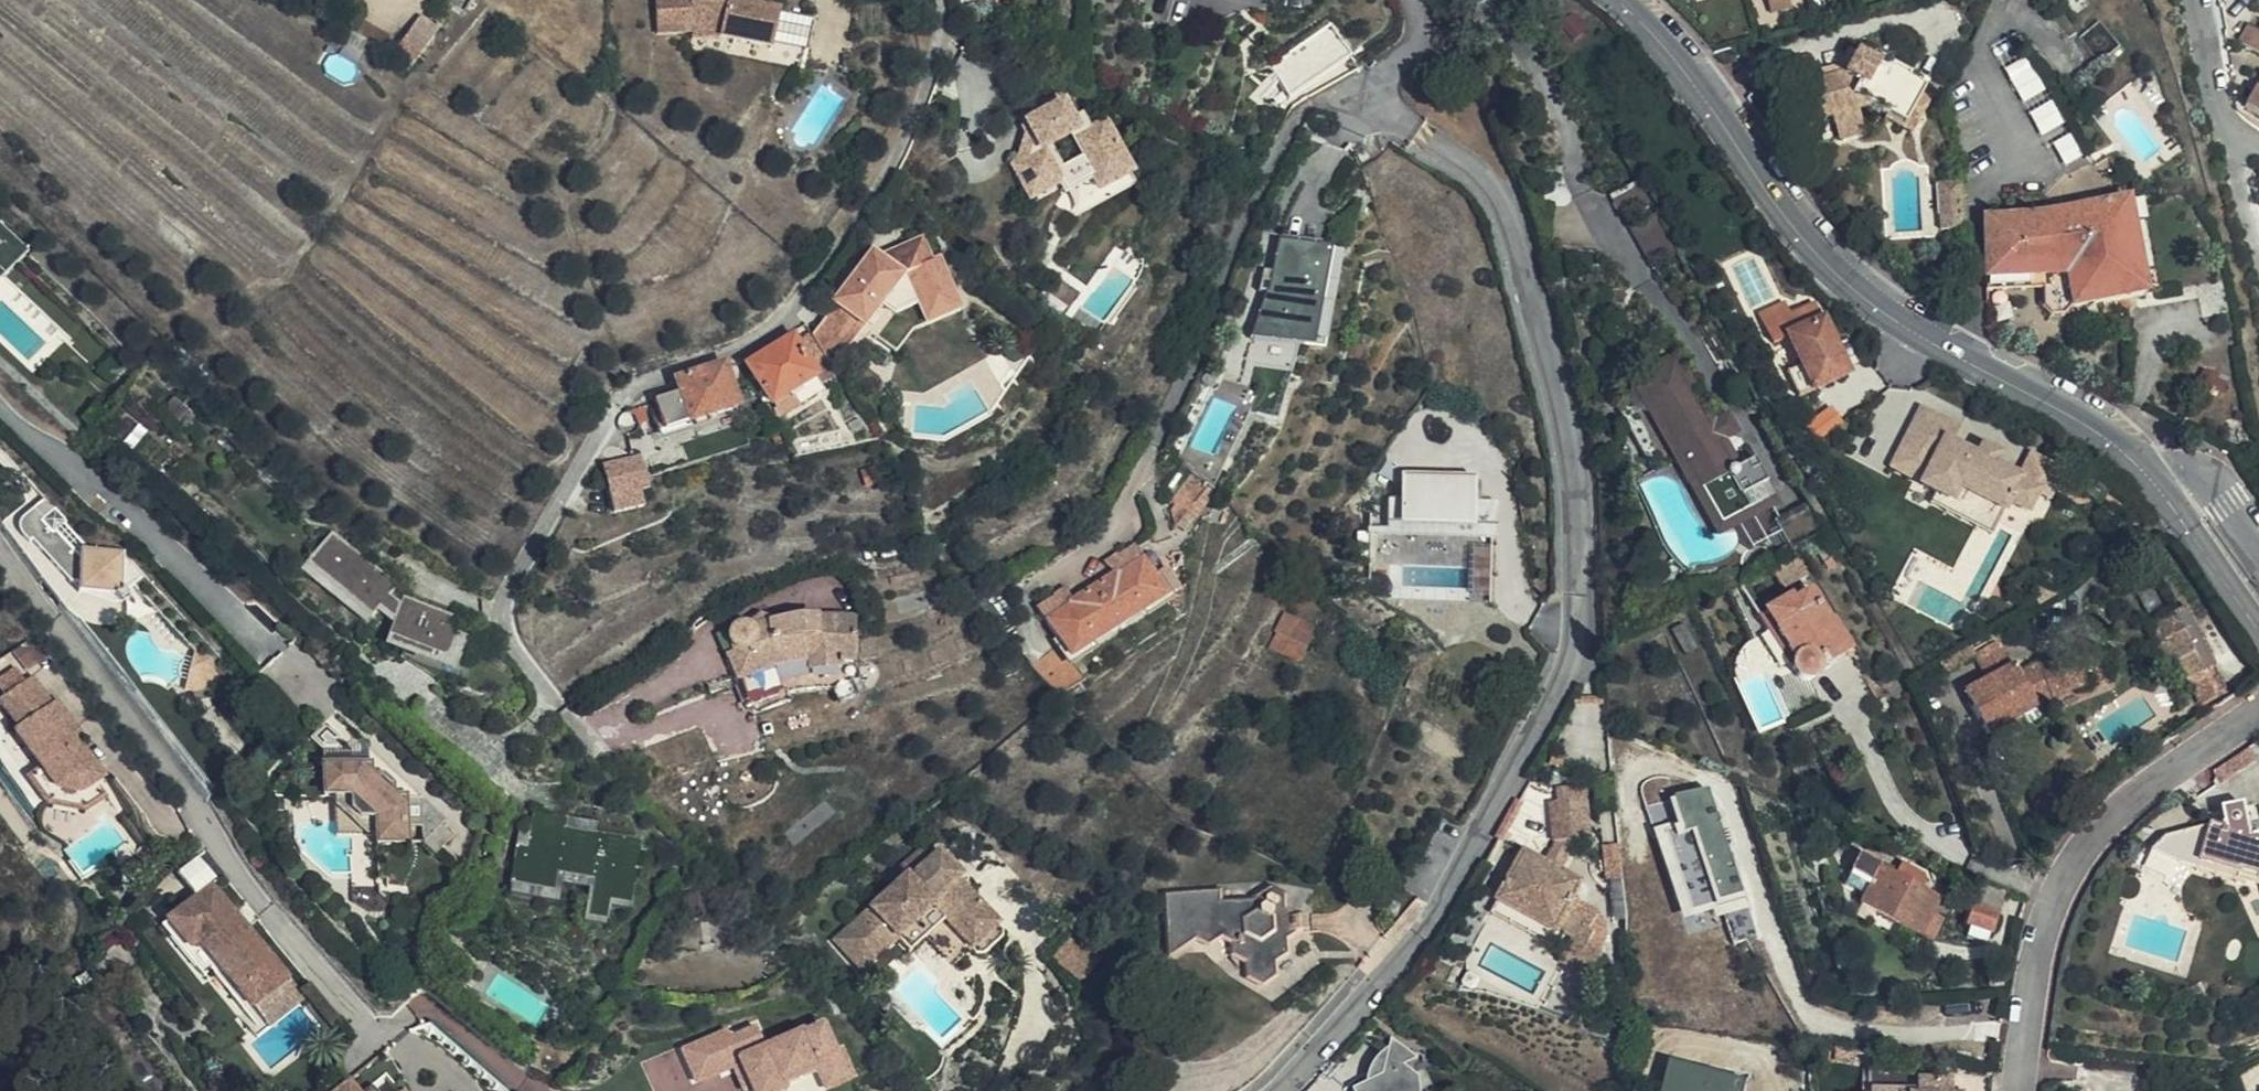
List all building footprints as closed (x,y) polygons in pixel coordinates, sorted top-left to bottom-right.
[(665,28),(698,26),(699,33),(733,31),(769,40),(782,31),(781,37),(811,42),(817,15),(787,8),(747,0),(664,0),(665,28)] [(1782,0),(1761,0),(1760,0),(1763,11),(1784,5),(1782,0)] [(1575,12),(1561,22),(1574,39),(1587,29),(1575,12)] [(816,43),(822,15),(817,15),(811,42),(816,43)] [(1331,20),(1289,50),(1270,63),(1288,96),(1352,52),(1331,20)] [(2121,46),(2103,21),(2084,38),(2103,61),(2121,46)] [(2253,26),(2245,38),(2258,47),(2258,29),(2253,26)] [(2079,152),(2011,30),(1985,44),(2040,145),(2046,141),(2058,163),(2079,152)] [(781,37),(782,31),(769,40),(780,42),(781,37)] [(1847,72),(1857,52),(1850,48),(1842,62),(1820,68),(1824,79),(1847,72)] [(1911,114),(1928,83),(1876,54),(1872,60),(1857,52),(1847,72),(1824,79),(1802,85),(1812,123),(1833,117),(1840,140),(1867,132),(1861,108),(1869,107),(1890,117),(1896,106),(1911,114)] [(1930,82),(1928,83),(1911,114),(1896,106),(1890,117),(1888,122),(1914,135),(1940,87),(1930,82)] [(1076,199),(1085,195),(1090,205),(1123,188),(1121,184),(1136,176),(1112,129),(1099,136),(1090,117),(1079,123),(1071,108),(1033,128),(1041,144),(1035,148),(1032,157),(1035,162),(1023,168),(1039,200),(1068,185),(1076,199)] [(1144,190),(1136,176),(1121,184),(1123,188),(1090,205),(1085,195),(1076,199),(1064,206),(1065,208),(1066,209),(1066,210),(1067,212),(1069,213),(1070,214),(1071,215),(1071,216),(1072,216),(1073,216),(1074,217),(1075,217),(1076,218),(1077,219),(1078,219),(1079,219),(1080,219),(1082,219),(1082,220),(1083,220),(1084,220),(1086,220),(1144,190)] [(1955,225),(1951,177),(1930,178),(1933,228),(1955,225)] [(2143,293),(2127,199),(2101,203),(2026,214),(1983,215),(1986,289),(2040,289),(2040,310),(2047,315),(2063,315),(2073,304),(2114,298),(2143,293)] [(9,278),(34,252),(0,220),(0,269),(9,278)] [(1322,346),(1340,253),(1278,241),(1268,295),(1264,294),(1251,334),(1322,346)] [(828,302),(858,331),(879,308),(889,316),(952,287),(939,259),(930,263),(919,242),(876,262),(870,257),(828,302)] [(9,278),(0,269),(0,287),(9,278)] [(879,308),(858,331),(884,355),(888,359),(914,330),(962,307),(952,287),(889,316),(879,308)] [(1804,327),(1822,319),(1814,302),(1788,315),(1782,303),(1761,313),(1766,327),(1763,327),(1770,342),(1784,336),(1794,358),(1813,349),(1804,327)] [(1845,370),(1822,319),(1804,327),(1813,349),(1794,358),(1797,365),(1783,372),(1794,395),(1845,370)] [(821,387),(839,377),(829,364),(813,340),(798,349),(818,382),(821,387)] [(818,382),(798,349),(795,343),(751,369),(774,408),(793,398),(818,382)] [(1677,362),(1638,384),(1662,425),(1684,465),(1715,517),(1743,501),(1753,516),(1771,506),(1759,486),(1766,482),(1752,458),(1737,466),(1677,362)] [(741,409),(727,366),(680,380),(684,392),(653,403),(660,424),(665,422),(668,433),(741,409)] [(2206,382),(2189,373),(2182,386),(2200,395),(2206,382)] [(760,412),(768,409),(752,378),(744,382),(760,412)] [(825,393),(821,387),(818,382),(793,398),(801,411),(818,401),(825,393)] [(1662,425),(1638,384),(1612,399),(1658,480),(1677,469),(1717,537),(1753,516),(1743,501),(1715,517),(1684,465),(1662,425)] [(793,398),(774,408),(782,422),(801,411),(793,398)] [(1979,453),(1954,440),(1962,424),(1921,404),(1888,469),(1958,504),(1966,490),(2007,511),(2011,503),(2029,512),(2041,489),(2052,495),(2066,468),(2031,450),(2020,472),(2001,462),(2006,453),(1984,442),(1979,453)] [(1832,406),(1806,425),(1817,441),(1843,422),(1832,406)] [(665,422),(660,424),(663,434),(668,433),(665,422)] [(641,454),(604,464),(611,495),(616,513),(645,507),(641,489),(648,487),(645,469),(641,454)] [(1198,516),(1212,496),(1191,479),(1175,499),(1177,501),(1198,516)] [(1470,482),(1400,480),(1399,499),(1385,499),(1384,529),(1490,532),(1491,502),(1477,502),(1470,502),(1470,482)] [(1188,529),(1198,516),(1177,501),(1171,508),(1172,525),(1184,534),(1188,529)] [(1823,536),(1826,535),(1807,501),(1775,520),(1794,553),(1806,546),(1823,536)] [(124,591),(121,543),(85,542),(58,512),(49,518),(38,526),(29,515),(13,528),(13,540),(20,550),(28,545),(64,591),(76,591),(76,600),(115,598),(120,604),(128,596),(124,591)] [(386,633),(446,656),(456,629),(461,617),(401,594),(399,601),(389,593),(398,583),(331,528),(303,560),(368,614),(377,603),(393,616),(386,633)] [(1384,529),(1366,528),(1366,537),(1384,537),(1384,529)] [(147,570),(121,543),(124,591),(147,570)] [(1108,564),(1114,575),(1116,578),(1141,562),(1131,549),(1108,564)] [(368,614),(303,560),(298,567),(362,621),(368,614)] [(1091,589),(1118,630),(1164,600),(1141,562),(1116,578),(1114,575),(1091,589)] [(1856,645),(1839,617),(1834,619),(1814,587),(1794,601),(1790,596),(1759,617),(1801,678),(1806,680),(1813,681),(1819,679),(1821,675),(1825,667),(1856,645)] [(1068,662),(1118,630),(1091,589),(1067,604),(1069,608),(1043,623),(1057,645),(1068,662)] [(1069,608),(1067,604),(1060,594),(1035,610),(1043,623),(1069,608)] [(1311,629),(1282,613),(1265,645),(1294,661),(1311,629)] [(852,682),(857,618),(836,616),(798,618),(778,621),(775,620),(775,615),(763,616),(753,622),(750,625),(739,625),(737,626),(733,629),(730,633),(730,637),(731,642),(735,654),(729,657),(727,658),(748,708),(761,701),(790,694),(812,689),(833,688),(836,687),(846,682),(852,682)] [(1701,645),(1687,620),(1675,627),(1688,651),(1701,645)] [(468,634),(456,629),(446,656),(386,633),(383,641),(401,648),(395,663),(437,678),(442,665),(454,670),(468,634)] [(1969,656),(1997,640),(2002,637),(1999,631),(1966,650),(1969,656)] [(2011,666),(1997,640),(1969,656),(1985,681),(2011,666)] [(1057,645),(1035,659),(1068,692),(1070,694),(1083,686),(1068,662),(1057,645)] [(2015,673),(2011,666),(1985,681),(1962,695),(1983,736),(2019,716),(2055,698),(2089,685),(2080,661),(2076,653),(2038,667),(2035,662),(2015,673)] [(2080,661),(2089,685),(2091,688),(2108,682),(2099,658),(2093,654),(2080,661)] [(2211,696),(2200,674),(2183,683),(2194,706),(2211,696)] [(29,685),(0,707),(0,711),(19,735),(46,770),(42,773),(58,794),(87,800),(101,790),(108,785),(81,750),(85,747),(74,734),(67,740),(49,718),(52,715),(29,685)] [(52,715),(49,718),(67,740),(74,734),(56,711),(52,715)] [(46,770),(19,735),(15,739),(42,773),(46,770)] [(411,810),(427,789),(371,746),(386,776),(316,811),(331,843),(343,838),(347,848),(390,861),(398,857),(403,865),(445,844),(453,832),(429,813),(411,810)] [(58,794),(42,773),(29,784),(51,812),(90,820),(111,803),(101,790),(87,800),(58,794)] [(1564,837),(1581,835),(1592,833),(1587,781),(1561,784),(1562,796),(1552,798),(1557,838),(1564,837)] [(1735,872),(1708,787),(1675,798),(1684,826),(1667,833),(1693,910),(1726,900),(1718,878),(1735,872)] [(464,817),(427,789),(411,810),(429,813),(453,832),(464,817)] [(2256,838),(2255,837),(2252,837),(2251,837),(2249,837),(2248,837),(2247,837),(2244,827),(2239,805),(2216,810),(2219,824),(2169,837),(2175,857),(2234,875),(2234,878),(2258,885),(2258,887),(2258,838),(2256,838)] [(569,817),(533,811),(531,810),(525,847),(514,846),(506,896),(556,904),(560,885),(586,888),(580,924),(604,928),(607,909),(628,911),(639,840),(595,832),(596,821),(569,817)] [(2244,827),(2247,837),(2248,837),(2249,837),(2251,837),(2252,837),(2255,837),(2256,838),(2258,838),(2258,827),(2256,823),(2244,827)] [(1564,869),(1581,835),(1564,837),(1551,862),(1564,869)] [(2234,875),(2175,857),(2169,837),(2160,840),(2147,854),(2173,866),(2232,883),(2234,878),(2234,875)] [(390,861),(347,848),(356,866),(361,875),(377,867),(390,861)] [(920,879),(944,860),(935,850),(911,869),(916,875),(920,879)] [(1590,882),(1564,869),(1551,862),(1530,851),(1504,903),(1562,933),(1564,928),(1585,939),(1596,944),(1604,929),(1597,926),(1604,913),(1580,900),(1590,882)] [(970,884),(973,881),(952,854),(944,860),(920,879),(916,875),(843,934),(862,957),(899,927),(908,938),(920,952),(938,938),(958,922),(984,953),(991,960),(1005,965),(1018,955),(1013,938),(1003,926),(970,884)] [(1918,940),(1940,900),(1857,856),(1847,876),(1866,886),(1856,908),(1918,940)] [(201,905),(215,892),(224,884),(205,860),(179,882),(201,905)] [(324,1023),(215,892),(201,905),(165,937),(224,1007),(232,1001),(265,1040),(259,1046),(276,1066),(304,1042),(324,1023)] [(1282,902),(1270,892),(1256,900),(1256,905),(1220,908),(1219,896),(1167,898),(1170,955),(1171,957),(1194,941),(1207,947),(1219,939),(1232,945),(1232,959),(1247,965),(1247,983),(1261,989),(1272,979),(1273,966),(1284,957),(1285,944),(1296,934),(1294,920),(1283,914),(1282,902)] [(1281,896),(1270,892),(1282,902),(1281,896)] [(1562,933),(1504,903),(1498,915),(1556,945),(1562,933)] [(1993,932),(1998,913),(1971,905),(1966,925),(1993,932)] [(963,970),(984,953),(958,922),(938,938),(963,970)] [(899,927),(862,957),(870,968),(908,938),(899,927)] [(1610,952),(1596,944),(1585,939),(1572,963),(1598,976),(1610,952)] [(2182,996),(2177,987),(2164,993),(2169,1002),(2182,996)] [(2182,996),(2169,1002),(2172,1010),(2185,1004),(2182,996)] [(684,1048),(698,1080),(737,1063),(748,1089),(753,1087),(755,1090),(788,1090),(789,1090),(786,1085),(818,1071),(827,1090),(828,1090),(858,1078),(844,1046),(838,1049),(825,1020),(807,1028),(806,1026),(768,1042),(759,1022),(731,1034),(729,1028),(684,1048)] [(1964,1075),(1929,1076),(1929,1087),(1875,1088),(1875,1090),(1964,1090),(1964,1075)] [(1387,1087),(1381,1076),(1362,1087),(1364,1090),(1399,1090),(1387,1087)] [(374,1081),(363,1090),(383,1090),(374,1081)]
